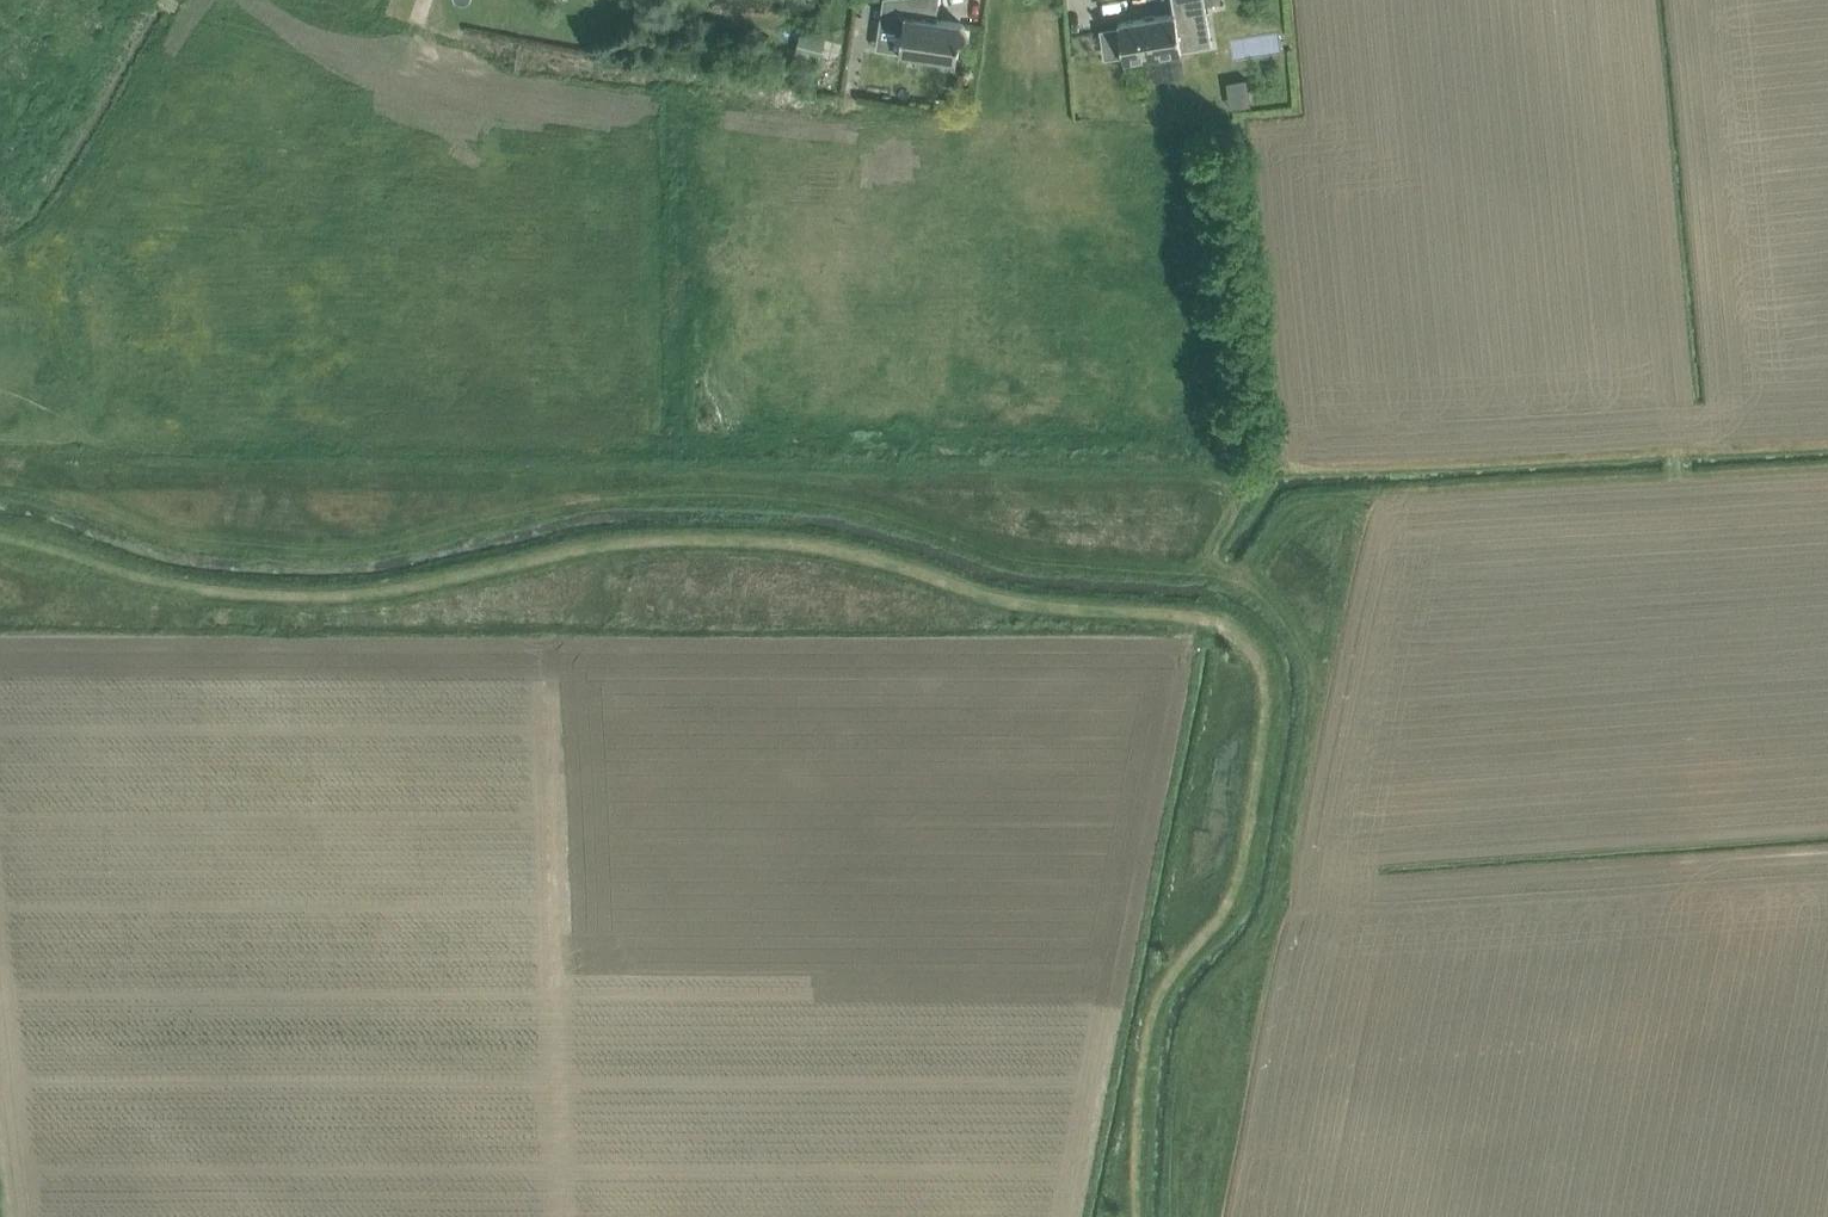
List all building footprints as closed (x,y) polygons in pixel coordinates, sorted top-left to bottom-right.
[(902,32),(899,51),(957,60),(962,22),(930,18),(932,0),(883,0),(879,29),(902,32)] [(1212,44),(1204,0),(1172,0),(1174,12),(1118,22),(1119,28),(1103,31),(1107,55),(1124,52),(1125,59),(1212,44)] [(847,66),(849,47),(800,34),(795,53),(847,66)]
